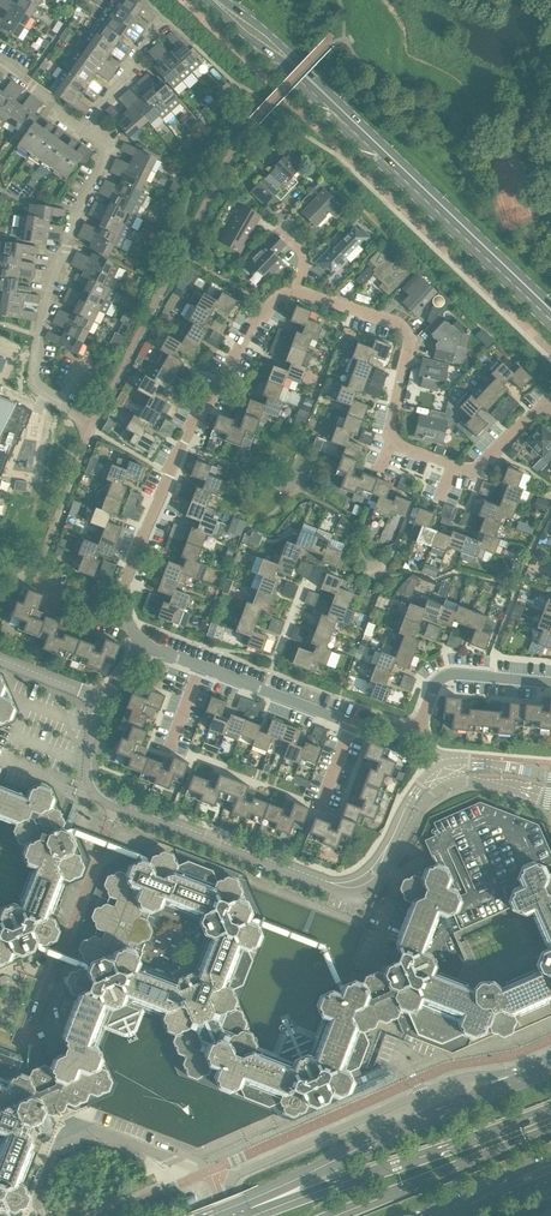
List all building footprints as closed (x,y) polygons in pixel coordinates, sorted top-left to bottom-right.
[(2,0),(0,0),(0,8),(8,12),(5,16),(24,28),(30,17),(2,0)] [(25,0),(2,0),(30,17),(36,7),(25,0)] [(140,6),(132,0),(114,0),(113,2),(135,18),(138,14),(150,22),(154,16),(140,6)] [(135,18),(113,2),(111,1),(104,11),(140,36),(144,30),(132,22),(135,18)] [(140,36),(104,11),(97,21),(121,37),(124,34),(136,42),(140,36)] [(5,16),(3,20),(0,19),(0,28),(17,38),(24,28),(5,16)] [(121,37),(97,21),(90,31),(96,35),(126,56),(130,50),(118,41),(121,37)] [(126,56),(96,35),(90,31),(83,40),(89,45),(89,44),(107,57),(110,53),(122,62),(126,56)] [(200,64),(184,46),(172,32),(166,37),(175,48),(172,51),(191,73),(200,64)] [(191,73),(172,51),(168,54),(158,43),(153,48),(182,81),(191,73)] [(89,44),(89,45),(82,54),(112,75),(117,69),(105,61),(107,57),(89,44)] [(182,81),(153,48),(147,53),(157,64),(153,67),(154,68),(172,89),(182,81)] [(112,75),(82,54),(77,50),(70,60),(75,64),(93,77),(96,73),(108,81),(112,75)] [(93,77),(75,64),(69,74),(98,95),(103,89),(91,81),(93,77)] [(98,95),(69,74),(62,69),(55,80),(61,84),(62,84),(80,96),(82,93),(94,101),(98,95)] [(180,103),(161,81),(157,85),(147,74),(142,78),(170,111),(180,103)] [(170,111),(142,78),(136,83),(146,94),(142,97),(157,114),(161,119),(170,111)] [(17,85),(11,81),(2,93),(0,91),(0,109),(17,85)] [(77,100),(80,96),(62,84),(61,84),(54,94),(84,115),(89,109),(77,100)] [(18,104),(14,101),(23,89),(17,85),(0,109),(0,127),(1,128),(5,122),(18,104)] [(157,114),(142,97),(139,100),(129,89),(124,94),(148,122),(154,129),(163,121),(161,119),(157,114)] [(148,122),(124,94),(118,99),(128,110),(124,113),(139,130),(148,122)] [(15,129),(36,99),(30,95),(22,107),(18,104),(5,122),(15,129)] [(25,135),(31,127),(38,118),(34,115),(42,103),(36,99),(15,129),(25,135)] [(139,130),(124,113),(121,116),(111,105),(105,111),(129,138),(139,130)] [(49,134),(53,128),(48,124),(49,122),(39,115),(38,118),(31,127),(43,136),(55,145),(64,132),(57,128),(52,136),(49,134)] [(30,154),(43,136),(31,127),(25,135),(25,136),(18,145),(30,154)] [(77,144),(71,140),(72,139),(64,132),(55,145),(66,153),(78,162),(87,149),(81,145),(75,153),(72,151),(77,144)] [(42,162),(55,145),(43,136),(30,154),(42,162)] [(151,171),(156,159),(124,143),(120,150),(133,157),(131,161),(151,171)] [(54,170),(66,153),(55,145),(42,162),(54,170)] [(85,166),(93,153),(87,149),(78,162),(79,162),(85,166)] [(66,179),(79,162),(78,162),(66,153),(54,170),(66,179)] [(290,179),(302,166),(288,153),(273,168),(274,169),(270,174),(289,191),(295,185),(290,179)] [(151,171),(131,161),(129,165),(116,159),(113,165),(146,182),(151,171)] [(146,182),(113,165),(109,172),(123,178),(120,182),(140,192),(146,182)] [(289,191),(270,174),(266,178),(265,177),(250,193),(264,206),(276,193),(282,198),(289,191)] [(344,209),(326,192),(331,187),(322,179),(309,193),(315,199),(302,213),(316,227),(330,212),(336,218),(344,209)] [(147,195),(140,192),(120,182),(118,187),(105,180),(102,187),(142,206),(147,195)] [(142,206),(102,187),(99,193),(112,200),(110,204),(135,217),(140,206),(141,207),(142,206)] [(135,217),(110,204),(108,208),(95,202),(91,208),(124,225),(132,228),(137,218),(135,217)] [(64,218),(65,210),(29,205),(27,217),(49,220),(50,216),(64,218)] [(240,250),(259,217),(238,205),(232,215),(235,217),(222,240),(234,247),(233,249),(236,250),(237,248),(240,250)] [(119,235),(124,225),(91,208),(88,215),(101,221),(99,226),(119,235)] [(49,220),(27,217),(20,216),(18,228),(62,234),(63,227),(48,225),(49,220)] [(126,238),(119,235),(99,226),(97,230),(84,223),(81,230),(114,246),(114,245),(120,249),(126,238)] [(61,241),(62,234),(18,228),(17,240),(45,245),(46,239),(61,241)] [(344,258),(359,244),(361,246),(370,237),(365,232),(362,235),(355,228),(329,254),(326,252),(315,263),(323,269),(325,267),(331,272),(338,265),(341,267),(347,261),(344,258)] [(108,257),(114,246),(81,230),(78,236),(91,243),(88,248),(108,257)] [(283,263),(276,256),(286,246),(274,234),(242,267),(252,276),(258,270),(264,276),(271,268),(275,272),(283,263)] [(37,247),(1,242),(0,250),(0,255),(21,257),(22,253),(36,255),(37,247)] [(408,274),(395,261),(392,264),(385,259),(386,258),(379,251),(370,261),(372,263),(356,280),(362,286),(374,274),(383,283),(380,287),(388,295),(408,274)] [(119,267),(93,254),(90,258),(77,252),(74,259),(113,278),(119,267)] [(20,262),(21,257),(0,255),(0,266),(34,272),(35,264),(20,262)] [(113,278),(74,259),(71,265),(84,272),(82,276),(102,285),(108,288),(113,278)] [(0,266),(0,279),(18,281),(18,277),(33,279),(34,272),(0,266)] [(117,292),(108,288),(102,285),(82,276),(76,273),(73,280),(86,286),(84,291),(111,304),(117,292)] [(435,293),(423,282),(424,281),(416,274),(406,284),(413,291),(403,302),(415,314),(421,308),(422,309),(424,306),(423,306),(435,293)] [(0,279),(0,291),(3,292),(3,291),(30,295),(31,288),(17,286),(18,281),(0,279)] [(111,304),(84,291),(82,295),(69,288),(66,295),(99,311),(106,314),(111,304)] [(430,324),(450,301),(437,289),(438,291),(432,306),(431,311),(427,321),(427,322),(430,324)] [(38,304),(39,296),(30,295),(3,291),(3,292),(1,303),(23,306),(24,302),(38,304)] [(228,316),(236,302),(217,291),(212,299),(218,302),(214,308),(228,316)] [(210,316),(214,308),(218,302),(212,299),(204,294),(196,306),(191,303),(190,304),(210,316)] [(93,322),(99,311),(66,295),(63,302),(76,308),(74,312),(93,322)] [(22,311),(23,306),(1,303),(0,303),(0,316),(35,321),(37,313),(22,311)] [(203,328),(210,316),(190,304),(183,318),(193,324),(193,323),(202,329),(203,328)] [(313,323),(316,314),(296,306),(290,321),(304,327),(307,320),(313,323)] [(88,333),(93,322),(74,312),(72,316),(58,310),(55,316),(88,333)] [(83,343),(88,333),(55,316),(52,323),(65,329),(63,334),(83,343)] [(465,348),(468,334),(469,335),(469,332),(467,329),(467,330),(457,320),(451,327),(439,316),(426,330),(437,341),(433,358),(452,362),(456,346),(465,348)] [(322,326),(313,323),(307,320),(304,327),(302,334),(301,335),(311,339),(316,342),(322,326)] [(200,344),(208,331),(203,328),(202,329),(193,323),(193,324),(186,336),(200,344)] [(77,355),(83,343),(63,334),(61,338),(48,331),(44,338),(77,355)] [(216,340),(219,335),(213,331),(210,337),(216,340)] [(306,353),(311,339),(301,335),(302,334),(296,332),(290,347),(306,353)] [(200,344),(186,336),(181,333),(176,341),(182,345),(179,351),(192,358),(200,344)] [(216,340),(221,344),(225,338),(219,335),(216,340)] [(281,339),(284,337),(283,335),(281,336),(276,335),(273,341),(280,343),(281,339)] [(174,358),(179,351),(182,345),(176,341),(168,336),(160,350),(168,355),(174,358)] [(212,346),(216,340),(210,337),(206,343),(212,346)] [(286,346),(288,339),(284,337),(281,339),(280,343),(286,346)] [(385,361),(390,346),(370,338),(366,347),(373,349),(370,356),(385,361)] [(212,346),(218,349),(221,344),(216,340),(212,346)] [(278,347),(280,343),(273,341),(271,347),(276,348),(277,351),(279,350),(278,347)] [(367,364),(367,363),(370,356),(373,349),(366,347),(351,341),(345,356),(357,361),(357,360),(367,364)] [(269,353),(275,355),(277,351),(276,348),(271,347),(269,353)] [(301,366),(306,353),(290,347),(285,362),(290,364),(291,363),(301,367),(301,366)] [(161,368),(175,376),(183,362),(174,358),(168,355),(161,368)] [(367,380),(373,365),(367,363),(367,364),(357,360),(357,361),(352,374),(367,380)] [(444,383),(449,365),(436,361),(434,369),(421,366),(418,376),(422,377),(420,387),(437,392),(440,382),(444,383)] [(300,384),(306,369),(301,366),(301,367),(291,363),(290,364),(287,372),(285,378),(291,380),(300,384)] [(503,386),(503,385),(509,380),(514,374),(509,370),(502,363),(490,375),(495,379),(495,378),(503,386)] [(531,378),(515,363),(509,370),(514,374),(509,380),(520,390),(531,378)] [(285,378),(287,372),(273,366),(267,381),(282,387),(288,389),(291,380),(285,378)] [(167,390),(175,376),(161,368),(153,381),(159,385),(158,385),(167,390)] [(189,377),(194,380),(197,374),(191,371),(189,375),(189,377)] [(187,378),(187,375),(182,373),(179,379),(185,382),(187,378)] [(253,380),(254,376),(248,374),(246,380),(251,382),(251,384),(254,383),(253,380)] [(361,395),(367,380),(352,374),(346,388),(356,392),(356,393),(361,395)] [(191,385),(194,380),(189,377),(189,375),(187,375),(187,378),(185,382),(191,385)] [(155,392),(158,385),(159,385),(153,381),(145,376),(137,390),(145,395),(151,398),(155,392)] [(383,386),(385,380),(380,378),(379,376),(377,377),(378,379),(377,384),(383,386)] [(507,389),(503,385),(503,386),(495,378),(495,379),(485,389),(496,401),(507,389)] [(183,386),(185,382),(179,379),(176,384),(180,387),(183,386)] [(277,401),(282,387),(267,381),(262,396),(267,398),(267,397),(277,401)] [(187,391),(191,385),(185,382),(183,386),(180,387),(181,389),(183,389),(187,391)] [(353,400),(356,393),(356,392),(346,388),(335,384),(330,399),(344,405),(345,404),(350,406),(353,400)] [(380,392),(382,386),(383,386),(377,384),(375,388),(372,389),(373,391),(376,390),(380,392)] [(178,393),(184,397),(187,391),(183,389),(181,389),(178,393)] [(496,401),(485,389),(475,400),(474,400),(482,407),(481,408),(486,412),(496,401)] [(160,414),(168,400),(155,392),(151,398),(145,395),(141,403),(145,406),(160,414)] [(481,408),(482,407),(474,400),(475,400),(470,396),(459,408),(466,415),(471,419),(476,414),(481,408)] [(277,418),(283,403),(277,401),(267,397),(267,398),(264,406),(262,412),(268,415),(277,418)] [(1,478),(7,461),(9,461),(15,445),(17,445),(24,428),(25,429),(32,411),(0,399),(0,477),(1,478)] [(508,405),(508,403),(505,399),(500,404),(505,409),(508,405)] [(510,405),(514,408),(518,404),(514,399),(510,403),(510,405)] [(262,412),(264,406),(250,400),(244,415),(259,421),(265,423),(268,415),(262,412)] [(362,421),(368,406),(353,400),(350,406),(345,404),(344,405),(341,413),(346,415),(347,415),(362,421)] [(510,413),(514,408),(510,405),(510,403),(508,403),(508,405),(505,409),(510,413)] [(502,412),(505,409),(500,404),(495,409),(499,412),(502,412)] [(152,427),(160,414),(145,406),(139,418),(138,419),(147,424),(152,427)] [(505,418),(510,413),(505,409),(502,412),(499,412),(499,414),(501,414),(505,418)] [(441,443),(444,427),(450,428),(455,423),(444,413),(436,411),(434,419),(421,416),(415,437),(441,443)] [(476,437),(487,425),(476,414),(471,419),(466,415),(460,421),(476,437)] [(496,418),(500,423),(505,418),(501,414),(499,414),(496,418)] [(140,438),(143,431),(147,424),(138,419),(139,418),(134,415),(125,429),(130,432),(140,438)] [(252,441),(258,424),(259,421),(244,415),(239,429),(231,426),(233,421),(218,415),(210,436),(239,447),(243,438),(252,441)] [(356,436),(362,421),(347,415),(346,415),(341,429),(351,433),(351,434),(356,436)] [(168,427),(171,423),(165,420),(162,425),(166,428),(168,427)] [(173,432),(177,426),(171,423),(168,427),(166,428),(167,430),(169,430),(173,432)] [(550,433),(550,434),(540,425),(524,442),(538,455),(534,459),(534,461),(538,465),(540,465),(544,461),(547,464),(550,460),(550,434),(550,433)] [(348,441),(351,434),(351,433),(341,429),(336,427),(330,442),(339,446),(340,445),(345,447),(348,441)] [(164,434),(170,438),(173,432),(169,430),(167,430),(164,434)] [(148,453),(157,439),(143,431),(140,438),(130,432),(125,440),(148,453)] [(373,440),(375,433),(369,431),(367,436),(365,437),(366,439),(368,438),(373,440)] [(320,451),(323,442),(315,440),(312,448),(320,451)] [(363,447),(348,441),(345,447),(340,445),(339,446),(336,454),(341,456),(357,462),(363,447)] [(368,499),(376,479),(361,473),(359,479),(352,476),(357,462),(341,456),(334,476),(343,479),(339,489),(368,499)] [(139,483),(145,468),(124,460),(121,469),(127,471),(125,477),(139,483)] [(547,464),(541,471),(549,479),(550,478),(550,460),(547,464)] [(213,477),(217,469),(196,461),(190,476),(205,482),(207,475),(213,477)] [(127,471),(121,469),(112,465),(106,480),(111,483),(111,482),(121,486),(122,485),(125,477),(127,471)] [(517,488),(522,473),(507,468),(501,483),(507,485),(507,484),(517,488)] [(217,496),(222,481),(213,477),(207,475),(205,482),(202,489),(201,490),(211,494),(217,496)] [(403,485),(405,484),(407,479),(401,477),(398,483),(403,485)] [(385,499),(391,484),(376,479),(368,499),(376,503),(379,496),(385,499)] [(411,488),(413,481),(407,479),(405,484),(403,485),(404,487),(406,486),(411,488)] [(27,482),(15,480),(14,490),(26,492),(27,482)] [(480,487),(486,490),(489,483),(483,481),(480,487)] [(121,502),(127,487),(122,485),(121,486),(111,482),(111,483),(106,496),(121,502)] [(493,492),(495,486),(489,483),(486,490),(493,492)] [(517,504),(523,490),(517,488),(507,484),(507,485),(502,498),(517,504)] [(206,507),(211,494),(201,490),(202,489),(196,487),(191,501),(206,507)] [(478,493),(484,496),(486,490),(480,487),(478,493)] [(181,493),(183,492),(182,490),(180,491),(175,489),(173,495),(179,497),(181,493)] [(490,498),(492,494),(493,492),(486,490),(484,496),(490,498)] [(116,517),(121,502),(106,496),(101,510),(101,511),(111,514),(110,515),(116,517)] [(393,502),(385,499),(379,496),(376,503),(373,512),(388,518),(390,512),(394,502),(393,502)] [(404,518),(410,502),(395,496),(393,502),(394,502),(390,512),(404,518)] [(138,508),(141,502),(136,500),(135,498),(133,499),(134,502),(132,506),(138,508)] [(511,519),(517,504),(502,498),(498,507),(496,513),(502,516),(511,519)] [(212,509),(206,507),(191,501),(185,517),(200,522),(202,516),(208,518),(212,509)] [(496,513),(498,507),(484,501),(478,517),(483,519),(499,524),(502,516),(496,513)] [(442,510),(448,512),(450,506),(444,504),(442,510)] [(136,514),(138,508),(132,506),(131,510),(128,511),(129,514),(131,513),(136,514)] [(448,512),(454,515),(456,508),(450,506),(448,512)] [(105,529),(108,522),(110,515),(111,514),(101,511),(101,510),(95,508),(90,523),(99,527),(105,529)] [(428,529),(434,514),(418,508),(410,529),(419,532),(421,526),(428,529)] [(445,518),(448,512),(442,510),(439,516),(445,518)] [(468,518),(470,513),(463,511),(461,517),(466,519),(467,522),(469,521),(468,518)] [(445,518),(452,521),(454,515),(448,512),(445,518)] [(127,518),(134,521),(136,514),(131,513),(129,514),(127,518)] [(218,539),(224,524),(208,518),(202,516),(200,522),(197,530),(207,534),(206,535),(218,539)] [(494,538),(494,537),(499,524),(483,519),(478,533),(484,535),(484,534),(494,538)] [(117,543),(122,528),(108,522),(105,529),(99,527),(96,535),(117,543)] [(518,522),(516,528),(532,535),(534,528),(518,522)] [(430,547),(436,532),(428,529),(421,526),(419,532),(416,542),(430,547)] [(201,548),(206,535),(207,534),(197,530),(191,528),(186,543),(201,548)] [(177,534),(179,533),(178,531),(176,532),(171,530),(169,536),(175,538),(177,534)] [(309,551),(315,536),(300,530),(297,540),(294,546),(301,548),(309,551)] [(460,552),(466,537),(452,531),(450,537),(447,547),(460,552)] [(447,547),(450,537),(436,532),(430,547),(445,553),(447,547)] [(494,555),(499,539),(494,537),(494,538),(484,534),(484,535),(481,542),(478,549),(484,551),(494,555)] [(111,557),(117,543),(96,535),(93,543),(99,545),(96,552),(111,557)] [(173,543),(175,538),(169,536),(167,542),(171,544),(172,546),(175,545),(173,543)] [(296,562),(301,548),(294,546),(297,540),(288,536),(281,556),(296,562)] [(323,557),(327,547),(328,547),(330,542),(315,536),(309,551),(323,557)] [(478,549),(481,542),(466,537),(460,552),(461,552),(459,558),(469,562),(471,556),(481,560),(484,551),(478,549)] [(99,545),(93,543),(83,540),(78,555),(83,557),(83,556),(93,560),(96,552),(99,545)] [(196,563),(196,562),(201,548),(186,543),(180,558),(186,560),(186,559),(196,563)] [(336,568),(342,552),(328,547),(327,547),(323,557),(321,562),(336,568)] [(290,577),(296,562),(281,556),(275,554),(272,563),(278,565),(276,572),(290,577)] [(93,577),(99,562),(93,560),(83,556),(83,557),(78,571),(93,577)] [(196,580),(201,564),(196,562),(196,563),(186,559),(186,560),(183,567),(180,574),(186,576),(196,580)] [(278,565),(272,563),(263,559),(257,575),(262,577),(262,576),(272,580),(273,579),(276,572),(278,565)] [(298,567),(305,569),(307,563),(301,561),(298,567)] [(180,574),(183,567),(168,562),(163,576),(183,584),(186,576),(180,574)] [(109,569),(114,571),(116,565),(110,563),(108,567),(109,569)] [(305,569),(311,572),(313,565),(307,563),(305,569)] [(112,577),(114,571),(109,569),(108,567),(106,568),(107,571),(105,575),(112,577)] [(296,573),(302,575),(305,569),(298,567),(296,573)] [(302,575),(309,578),(311,572),(305,569),(302,575)] [(343,590),(347,582),(326,574),(320,589),(335,595),(337,588),(343,590)] [(180,592),(183,584),(163,576),(157,591),(171,596),(174,590),(180,592)] [(272,596),(278,581),(273,579),(272,580),(262,576),(262,577),(257,590),(272,596)] [(43,622),(29,617),(32,609),(37,611),(43,596),(22,588),(11,617),(20,621),(17,630),(37,637),(43,622)] [(272,596),(257,590),(251,588),(246,602),(252,604),(252,605),(262,608),(261,609),(267,611),(272,596)] [(347,609),(353,594),(343,590),(337,588),(335,595),(332,603),(347,609)] [(287,597),(293,599),(296,593),(291,591),(290,589),(288,590),(289,592),(287,597)] [(184,611),(189,596),(180,592),(174,590),(171,596),(169,604),(168,605),(178,609),(184,611)] [(306,597),(312,599),(314,593),(308,590),(306,597)] [(312,599),(318,601),(321,595),(314,593),(312,599)] [(304,603),(310,605),(312,599),(306,597),(304,603)] [(152,602),(154,601),(154,599),(151,600),(147,598),(144,605),(150,607),(152,602)] [(436,621),(442,606),(422,598),(418,607),(425,609),(422,616),(436,621)] [(316,607),(318,601),(312,599),(310,605),(316,607)] [(548,599),(542,614),(550,617),(550,600),(548,599)] [(173,623),(178,609),(168,605),(169,604),(163,602),(158,617),(173,623)] [(256,623),(261,609),(262,608),(252,605),(252,604),(246,602),(241,617),(256,623)] [(341,623),(347,609),(332,603),(326,616),(326,617),(336,621),(341,623)] [(419,624),(422,616),(425,609),(418,607),(409,604),(403,619),(419,624)] [(452,621),(456,611),(455,611),(442,606),(436,621),(451,627),(453,622),(452,621)] [(467,627),(472,611),(458,606),(455,611),(456,611),(452,621),(453,622),(467,627)] [(481,632),(484,626),(487,617),(472,611),(467,627),(475,630),(481,632)] [(331,635),(336,621),(326,617),(326,616),(321,614),(316,629),(331,635)] [(542,614),(536,628),(542,630),(550,633),(550,617),(542,614)] [(71,661),(79,640),(64,634),(62,640),(55,637),(60,622),(45,616),(43,622),(37,637),(46,640),(42,650),(71,661)] [(253,631),(256,623),(241,617),(235,632),(244,635),(251,637),(253,631)] [(276,626),(278,620),(272,618),(270,624),(276,626)] [(414,638),(419,624),(403,619),(398,634),(403,636),(403,635),(413,639),(414,638)] [(276,626),(282,628),(285,622),(278,620),(276,626)] [(274,632),(276,626),(270,624),(268,630),(274,632)] [(432,632),(434,626),(428,624),(426,630),(432,632)] [(274,632),(280,635),(282,628),(276,626),(274,632)] [(299,633),(301,628),(295,626),(292,632),(297,634),(298,636),(300,635),(299,633)] [(432,632),(438,634),(440,628),(434,626),(432,632)] [(484,650),(492,629),(484,626),(481,632),(475,630),(469,644),(484,650)] [(326,648),(331,635),(316,629),(310,644),(315,646),(316,645),(326,649),(326,648)] [(430,638),(432,632),(426,630),(423,636),(430,638)] [(542,630),(537,645),(531,643),(528,651),(542,656),(545,648),(550,650),(550,633),(542,630)] [(262,652),(268,636),(253,631),(251,637),(244,635),(241,644),(262,652)] [(290,638),(296,641),(298,636),(297,634),(292,632),(290,638)] [(430,638),(436,640),(438,634),(432,632),(430,638)] [(455,640),(457,634),(451,632),(448,638),(455,640)] [(461,643),(463,637),(457,634),(455,640),(461,643)] [(414,654),(419,640),(414,638),(413,639),(403,635),(403,636),(398,649),(414,654)] [(446,644),(452,647),(455,640),(448,638),(446,644)] [(113,666),(117,654),(120,645),(105,639),(100,654),(92,651),(94,645),(79,640),(71,661),(100,672),(104,662),(113,666)] [(452,647),(458,649),(461,643),(455,640),(452,647)] [(325,666),(331,650),(326,648),(326,649),(316,645),(315,646),(312,653),(310,660),(316,662),(325,666)] [(414,654),(398,649),(393,646),(390,655),(396,658),(393,664),(408,670),(414,654)] [(310,660),(312,653),(298,648),(292,663),(313,671),(316,662),(310,660)] [(390,672),(393,664),(396,658),(390,655),(380,652),(375,667),(390,672)] [(385,686),(390,672),(375,667),(369,681),(375,683),(385,686)] [(401,681),(407,683),(410,677),(403,674),(401,681)] [(0,725),(12,719),(15,711),(0,677),(0,724),(0,725)] [(407,683),(413,685),(416,679),(410,677),(407,683)] [(399,687),(405,689),(407,683),(401,681),(399,687)] [(385,703),(391,688),(385,686),(375,683),(369,697),(385,703)] [(411,692),(413,685),(407,683),(405,689),(411,692)] [(142,713),(145,706),(159,711),(165,696),(144,688),(141,697),(132,693),(121,723),(126,725),(126,724),(142,730),(142,729),(147,715),(142,713)] [(221,717),(226,702),(211,697),(203,717),(212,721),(214,714),(221,717)] [(482,733),(484,711),(468,709),(468,715),(460,714),(461,699),(445,697),(443,719),(452,720),(451,730),(482,733)] [(549,697),(548,712),(540,712),(541,706),(525,705),(523,727),(550,729),(550,697),(549,697)] [(250,707),(252,701),(246,699),(245,704),(242,705),(243,707),(246,706),(250,707)] [(257,708),(259,704),(252,701),(250,707),(255,709),(256,712),(258,711),(257,708)] [(523,727),(525,705),(509,703),(507,719),(499,718),(500,712),(484,711),(482,733),(513,736),(514,726),(523,727)] [(248,714),(250,707),(246,706),(243,707),(242,711),(248,714)] [(254,716),(256,712),(255,709),(250,707),(248,714),(254,716)] [(228,720),(221,717),(214,714),(212,721),(208,730),(224,736),(226,730),(225,730),(229,720),(228,720)] [(239,735),(245,720),(230,714),(228,720),(229,720),(225,730),(226,730),(239,735)] [(278,746),(286,725),(271,719),(266,734),(272,736),(270,743),(278,746)] [(254,741),(257,731),(258,731),(260,726),(245,720),(239,735),(253,741),(254,741)] [(133,752),(136,745),(141,747),(147,732),(142,729),(142,730),(126,724),(126,725),(115,753),(124,757),(121,765),(141,773),(147,758),(133,752)] [(295,745),(301,731),(286,725),(278,746),(286,749),(289,742),(295,745)] [(325,736),(327,730),(321,727),(320,732),(317,733),(318,735),(321,734),(325,736)] [(266,734),(258,731),(257,731),(254,741),(253,741),(251,746),(267,752),(270,743),(272,736),(266,734)] [(300,758),(304,748),(303,748),(295,745),(289,742),(286,749),(283,758),(298,764),(300,758)] [(384,791),(395,762),(386,759),(390,750),(369,742),(363,758),(378,763),(375,771),(369,768),(364,783),(384,791)] [(315,764),(320,748),(305,743),(303,748),(304,748),(300,758),(315,764)] [(181,784),(185,773),(188,763),(173,757),(168,772),(160,769),(162,763),(147,758),(141,773),(139,778),(168,789),(172,780),(181,784)] [(226,801),(234,780),(219,774),(213,789),(206,786),(208,781),(193,775),(185,796),(214,807),(218,798),(226,801)] [(260,824),(268,803),(253,798),(250,803),(243,800),(249,785),(234,780),(226,801),(234,804),(231,813),(260,824)] [(373,820),(384,791),(364,783),(358,799),(363,801),(361,808),(346,803),(340,818),(356,824),(361,826),(364,817),(373,820)] [(59,811),(52,808),(55,800),(53,796),(49,789),(41,786),(29,791),(26,798),(21,796),(22,794),(0,786),(0,820),(11,824),(11,822),(16,824),(13,831),(19,843),(26,846),(23,854),(28,865),(36,868),(34,873),(30,872),(19,901),(23,902),(21,907),(13,904),(1,910),(0,913),(0,965),(33,950),(36,943),(44,946),(56,940),(59,932),(54,920),(46,917),(48,912),(52,914),(63,885),(59,883),(61,878),(69,881),(81,876),(84,867),(79,856),(71,853),(74,845),(69,834),(68,834),(68,833),(63,831),(66,823),(64,823),(59,811)] [(366,1076),(352,1082),(348,1072),(359,1067),(368,1043),(363,1032),(374,1027),(377,1020),(385,1022),(396,1018),(403,1034),(452,1053),(495,1034),(503,1037),(550,1016),(550,873),(546,875),(543,867),(550,864),(550,855),(538,824),(479,802),(433,822),(438,834),(424,840),(435,865),(425,870),(422,878),(414,875),(402,880),(399,888),(404,900),(412,903),(410,908),(408,907),(397,936),(399,937),(396,943),(400,950),(401,954),(400,955),(398,960),(398,962),(387,967),(384,974),(377,971),(365,976),(361,987),(353,984),(347,986),(347,985),(342,987),(339,994),(332,991),(320,996),(317,1005),(322,1017),(316,1033),(296,1025),(294,1021),(291,1019),(288,1013),(280,1017),(282,1023),(279,1025),(278,1028),(280,1032),(272,1052),(256,1046),(251,1034),(246,1023),(241,1011),(232,990),(242,985),(261,936),(256,925),(248,922),(251,914),(236,880),(228,877),(217,881),(212,871),(188,861),(177,866),(172,855),(163,852),(152,857),(149,865),(141,861),(107,876),(91,917),(96,929),(94,936),(82,941),(79,949),(81,955),(76,957),(73,965),(75,971),(70,973),(66,982),(71,993),(79,996),(64,1036),(69,1048),(67,1048),(65,1054),(66,1055),(54,1060),(51,1068),(44,1065),(38,1067),(32,1070),(29,1077),(29,1078),(31,1078),(29,1083),(32,1081),(34,1085),(32,1086),(33,1089),(30,1096),(32,1099),(39,1102),(40,1105),(42,1104),(44,1108),(43,1108),(46,1113),(52,1116),(60,1113),(64,1111),(67,1103),(74,1106),(86,1101),(89,1093),(97,1096),(108,1091),(112,1082),(97,1048),(104,1029),(124,1037),(126,1036),(129,1043),(137,1039),(134,1033),(136,1032),(144,1012),(163,1019),(168,1031),(175,1034),(173,1041),(178,1053),(186,1056),(183,1064),(188,1075),(196,1079),(208,1074),(215,1076),(220,1088),(228,1091),(268,1107),(271,1113),(293,1121),(347,1098),(377,1084),(375,1079),(380,1077),(380,1078),(381,1078),(382,1078),(383,1077),(383,1076),(385,1075),(381,1066),(371,1070),(369,1075),(367,1076),(366,1076)] [(301,829),(307,815),(309,808),(294,803),(288,817),(280,814),(282,809),(268,803),(260,824),(289,835),(292,826),(301,829)] [(348,844),(356,824),(340,818),(335,831),(328,829),(330,823),(314,817),(306,838),(336,849),(339,840),(348,844)] [(32,1081),(29,1083),(31,1078),(29,1078),(29,1077),(22,1075),(25,1067),(21,1055),(0,1047),(0,1132),(6,1135),(5,1140),(1,1138),(0,1140),(0,1215),(9,1215),(6,1210),(7,1210),(14,1213),(26,1207),(30,1199),(24,1187),(17,1184),(19,1179),(23,1181),(34,1151),(30,1150),(32,1144),(27,1133),(29,1132),(31,1127),(30,1125),(41,1120),(44,1113),(46,1113),(43,1108),(44,1108),(42,1104),(40,1105),(39,1102),(32,1099),(30,1096),(33,1089),(32,1086),(34,1085),(32,1081)]
